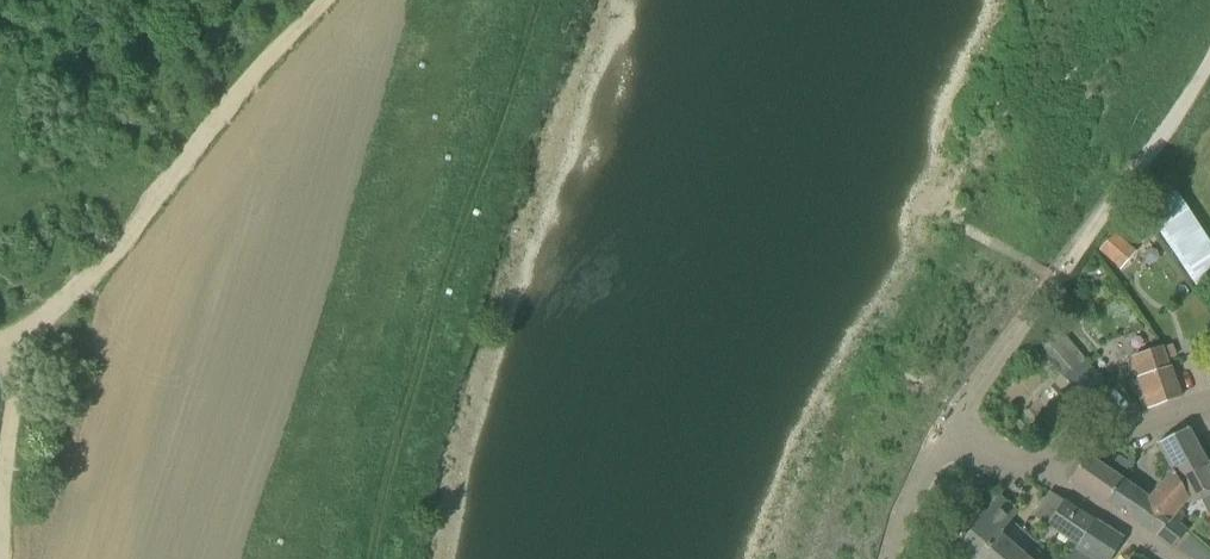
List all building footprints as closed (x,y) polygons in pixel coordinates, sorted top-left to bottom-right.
[(1209,266),(1209,236),(1185,179),(1152,193),(1188,275),(1209,266)] [(1113,234),(1098,252),(1122,272),(1137,254),(1113,234)] [(1105,386),(1083,361),(1055,327),(1034,344),(1063,378),(1084,403),(1105,386)] [(1139,377),(1167,368),(1161,348),(1133,358),(1139,377)] [(1148,409),(1180,398),(1170,367),(1167,368),(1139,377),(1138,378),(1148,409)] [(1158,444),(1172,471),(1177,480),(1207,465),(1187,429),(1158,444)] [(1069,480),(1105,504),(1120,480),(1134,459),(1131,455),(1126,462),(1118,457),(1108,472),(1085,456),(1069,480)] [(1209,464),(1207,465),(1177,480),(1187,499),(1190,503),(1201,498),(1207,511),(1209,509),(1209,465),(1209,464)] [(1148,499),(1120,480),(1105,504),(1154,537),(1156,536),(1170,519),(1187,499),(1177,480),(1172,471),(1148,499)] [(1065,503),(1050,493),(1035,516),(1049,526),(1065,503)] [(958,548),(970,558),(986,558),(1002,540),(997,535),(1016,514),(1000,499),(958,548)] [(1077,545),(1093,521),(1065,503),(1049,526),(1077,545)] [(1156,536),(1172,548),(1186,532),(1170,519),(1156,536)] [(1121,539),(1093,521),(1077,545),(1076,546),(1073,552),(1072,551),(1071,553),(1069,552),(1063,558),(1109,558),(1121,539)] [(1024,558),(1002,540),(986,558),(1023,558),(1024,558)]
